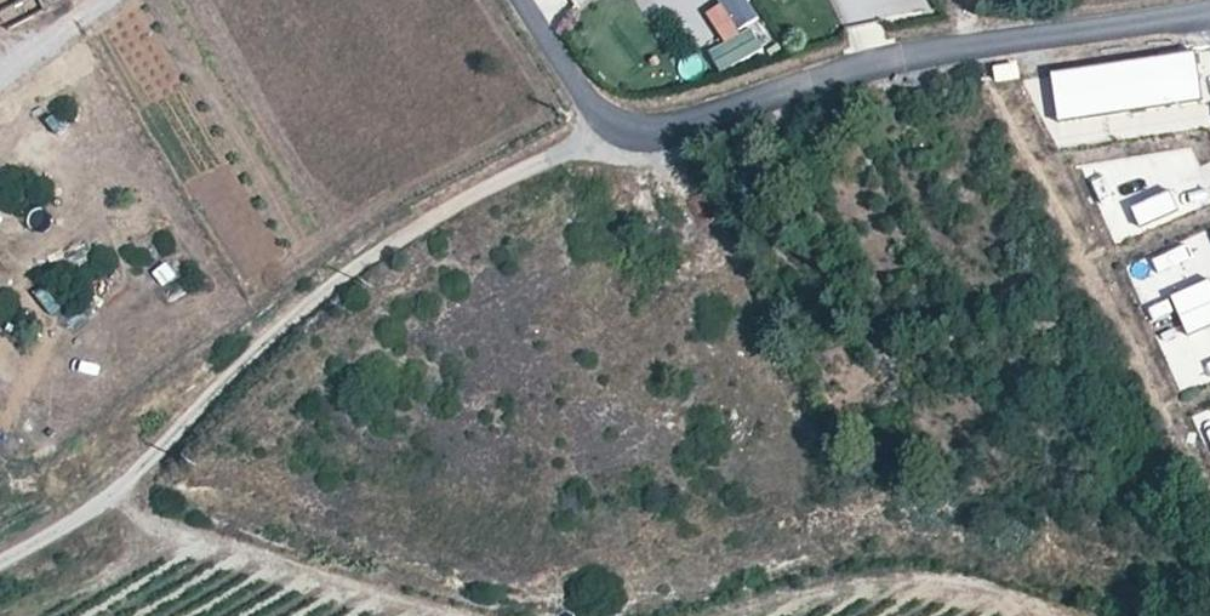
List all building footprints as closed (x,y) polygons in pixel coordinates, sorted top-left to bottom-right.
[(541,15),(561,7),(559,0),(535,0),(541,15)] [(766,50),(752,23),(760,19),(749,0),(719,0),(721,5),(708,12),(725,43),(710,52),(722,74),(766,50)] [(840,26),(875,8),(882,23),(924,3),(922,0),(827,0),(840,26)] [(686,81),(709,74),(702,51),(679,58),(686,81)] [(1055,69),(1060,119),(1205,104),(1200,54),(1055,69)] [(1142,229),(1181,212),(1171,190),(1132,207),(1142,229)] [(1188,339),(1209,329),(1209,282),(1209,280),(1169,299),(1188,339)]
